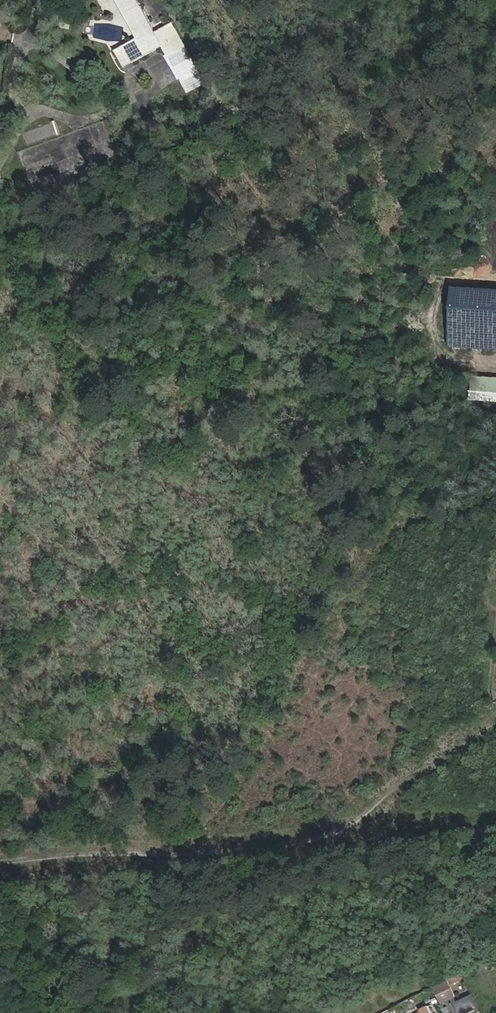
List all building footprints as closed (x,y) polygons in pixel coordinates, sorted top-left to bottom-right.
[(114,51),(123,69),(162,47),(179,79),(198,69),(172,22),(155,32),(138,0),(115,0),(136,38),(114,51)] [(447,286),(448,346),(495,349),(495,289),(447,286)] [(471,377),(470,400),(495,401),(495,379),(471,377)] [(486,970),(495,965),(495,959),(494,956),(483,962),(486,970)] [(478,974),(486,970),(483,962),(475,966),(478,974)] [(460,975),(448,980),(435,986),(442,1002),(456,996),(451,985),(462,980),(460,975)]
